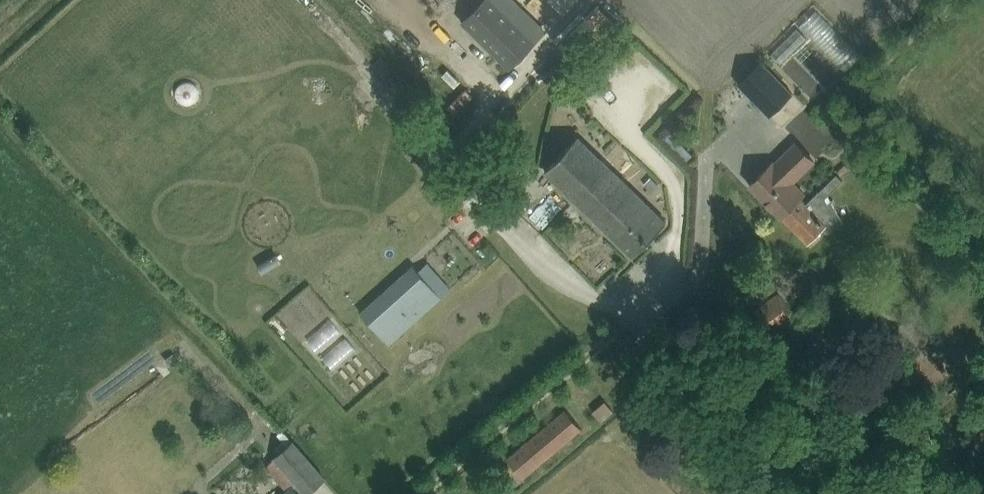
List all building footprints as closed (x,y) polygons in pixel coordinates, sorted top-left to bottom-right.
[(509,65),(535,40),(497,0),(484,0),(465,18),(509,65)] [(806,20),(780,40),(788,51),(815,31),(806,20)] [(761,60),(737,82),(770,116),(793,93),(761,60)] [(580,134),(547,168),(561,183),(574,196),(634,255),(667,222),(653,207),(580,134)] [(781,216),(783,215),(800,198),(805,193),(794,182),(815,161),(810,156),(796,142),(775,162),(774,162),(750,184),(781,216)] [(808,241),(823,226),(829,232),(838,223),(842,220),(829,194),(844,180),(838,174),(813,198),(806,204),(800,198),(783,215),(808,241)] [(278,218),(283,226),(298,215),(292,208),(278,218)] [(413,266),(404,274),(412,282),(369,321),(389,344),(441,297),(413,266)] [(769,330),(791,314),(782,302),(776,294),(754,310),(769,330)] [(347,361),(367,342),(355,329),(335,348),(347,361)] [(165,359),(167,361),(173,370),(181,364),(174,355),(173,354),(165,359)] [(593,410),(602,420),(612,410),(604,401),(593,410)] [(566,411),(524,447),(508,461),(522,478),(570,437),(581,428),(566,411)] [(294,442),(275,456),(307,493),(325,478),(294,442)]
